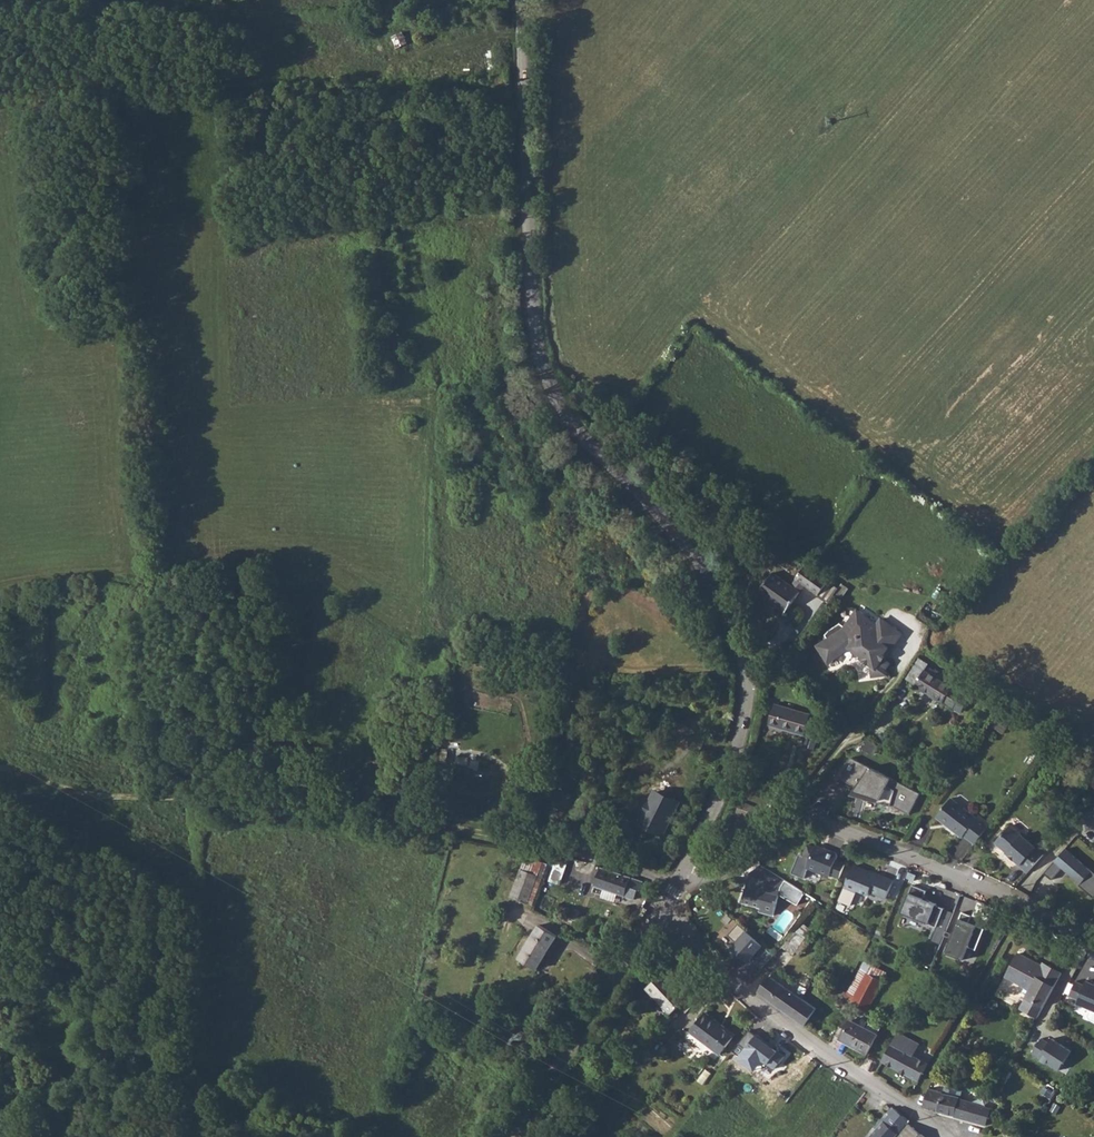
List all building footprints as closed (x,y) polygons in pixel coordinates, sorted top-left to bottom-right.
[(396,30),(386,40),(395,49),(405,40),(396,30)] [(136,44),(113,45),(113,56),(137,55),(136,44)] [(799,561),(791,574),(800,581),(823,596),(832,584),(799,561)] [(795,587),(785,580),(768,568),(754,588),(781,608),(795,587)] [(896,629),(875,614),(871,620),(861,613),(858,617),(848,610),(838,623),(833,619),(822,626),(819,631),(821,635),(811,642),(822,658),(844,643),(856,652),(855,654),(865,660),(867,672),(881,669),(880,664),(884,658),(877,653),(879,650),(877,649),(883,641),(885,643),(896,629)] [(915,664),(906,678),(935,695),(938,691),(944,695),(949,687),(943,683),(944,681),(936,677),(915,664)] [(769,707),(764,732),(802,740),(802,738),(811,740),(818,713),(807,710),(806,715),(769,707)] [(915,791),(848,754),(832,772),(852,782),(847,790),(867,797),(870,791),(886,800),(885,802),(903,812),(915,791)] [(677,804),(657,794),(643,821),(663,831),(677,804)] [(972,813),(944,794),(930,815),(957,834),(959,832),(972,841),(986,820),(974,812),(972,813)] [(1084,817),(1093,825),(1093,803),(1084,817)] [(725,805),(722,818),(743,821),(745,807),(725,805)] [(1043,852),(1004,820),(989,839),(1015,860),(1015,863),(1027,874),(1043,852)] [(823,870),(839,877),(845,860),(829,854),(831,848),(808,839),(803,854),(800,853),(793,871),(806,877),(811,868),(822,872),(823,870)] [(1044,872),(1052,879),(1062,868),(1092,897),(1093,896),(1093,871),(1092,871),(1066,847),(1044,872)] [(547,863),(525,855),(510,897),(533,905),(547,863)] [(749,871),(740,901),(759,907),(758,910),(770,914),(776,895),(798,902),(805,890),(761,861),(750,868),(749,871)] [(895,882),(854,865),(846,886),(888,902),(895,882)] [(613,872),(603,868),(596,886),(606,890),(613,872)] [(624,898),(626,897),(633,880),(613,872),(606,890),(624,898)] [(643,891),(645,885),(633,880),(626,897),(635,901),(640,890),(643,891)] [(910,895),(903,914),(936,929),(945,910),(910,895)] [(960,919),(947,956),(965,963),(978,928),(960,919)] [(764,945),(740,922),(730,933),(737,941),(732,946),(750,961),(764,945)] [(519,961),(538,973),(559,937),(540,926),(519,961)] [(804,935),(795,930),(792,933),(787,938),(781,944),(793,952),(804,935)] [(1033,1012),(1036,1007),(1058,968),(1045,961),(1040,968),(1036,966),(1039,961),(1015,948),(1002,971),(1027,985),(1016,1003),(1033,1012)] [(846,989),(842,996),(866,1008),(882,979),(867,971),(855,993),(846,989)] [(654,973),(638,990),(664,1014),(679,996),(654,973)] [(767,973),(757,989),(760,992),(772,1000),(801,1021),(813,1004),(799,995),(767,973)] [(1083,975),(1072,998),(1087,1005),(1085,1011),(1086,1013),(1093,1017),(1093,980),(1083,975)] [(487,1008),(476,1003),(468,1020),(479,1025),(487,1008)] [(687,1025),(684,1029),(715,1052),(728,1034),(711,1022),(713,1019),(698,1008),(687,1025)] [(839,1039),(866,1055),(878,1036),(851,1021),(839,1039)] [(893,1030),(879,1056),(916,1076),(925,1058),(911,1051),(916,1042),(893,1030)] [(1060,1071),(1072,1050),(1053,1036),(1050,1041),(1043,1036),(1033,1052),(1060,1071)] [(746,1038),(736,1051),(759,1068),(769,1055),(746,1038)] [(926,1083),(920,1103),(934,1107),(940,1089),(941,1087),(926,1083)] [(940,1089),(934,1107),(983,1123),(988,1105),(957,1095),(956,1094),(940,1089)] [(881,1127),(890,1135),(892,1132),(904,1118),(906,1116),(892,1103),(883,1114),(880,1112),(878,1115),(880,1117),(875,1122),(876,1123),(873,1127),(877,1132),(881,1127)] [(892,1132),(897,1136),(925,1136),(904,1118),(892,1132)]
